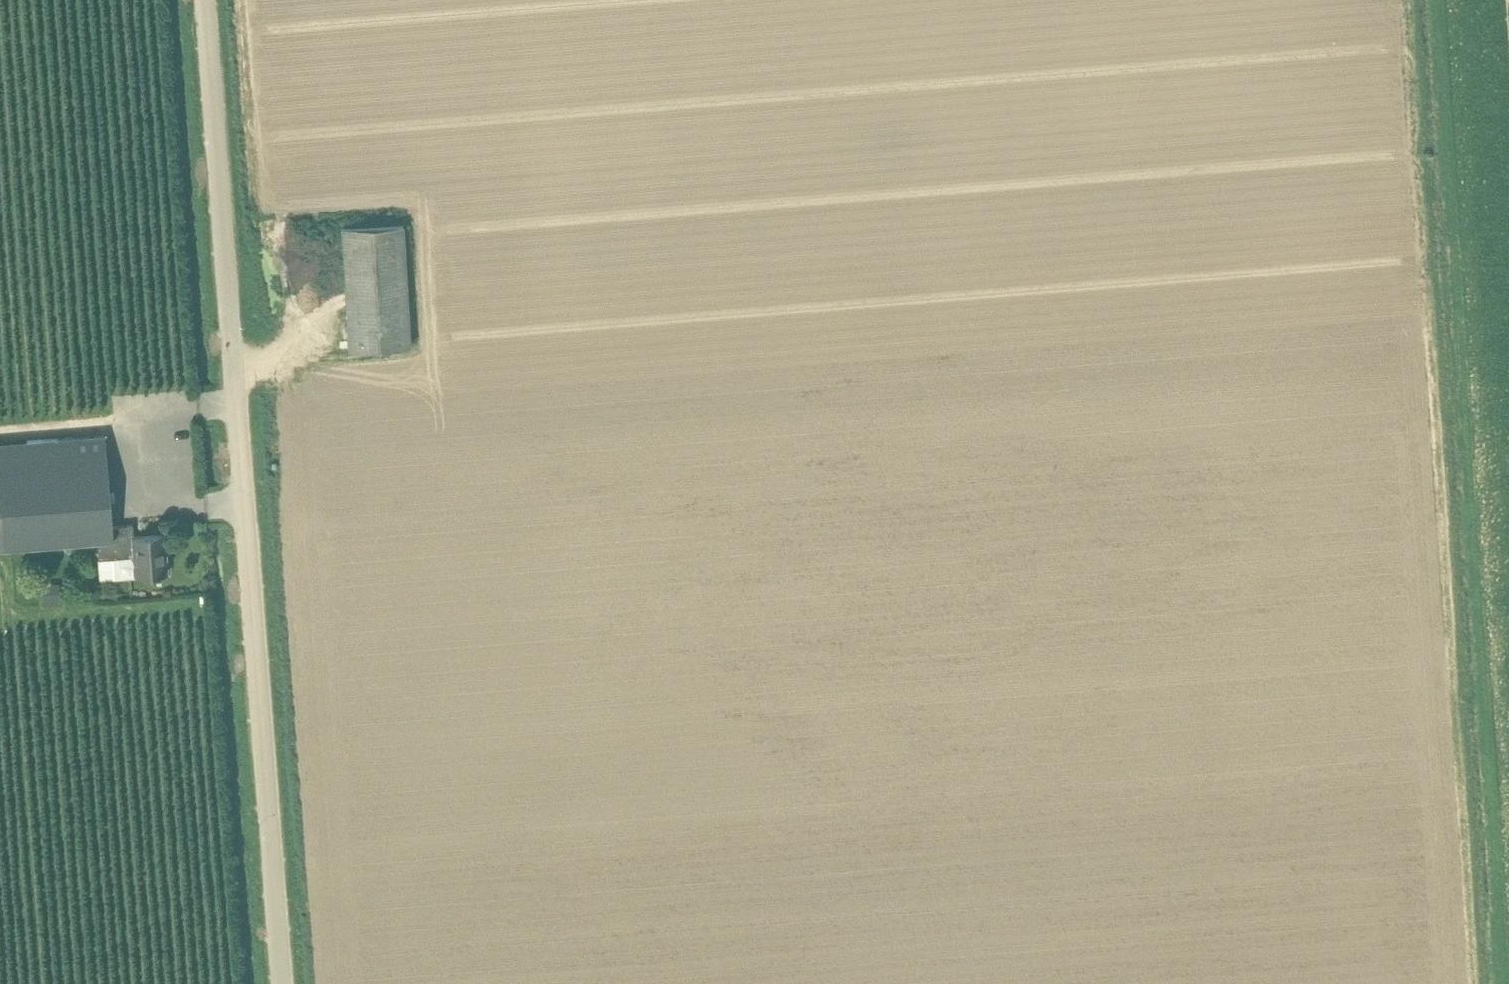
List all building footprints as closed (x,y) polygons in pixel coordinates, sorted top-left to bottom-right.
[(349,350),(369,348),(410,346),(403,225),(342,229),(349,350)] [(85,437),(27,441),(35,545),(97,540),(99,560),(114,558),(115,578),(156,575),(156,577),(161,576),(161,575),(168,574),(165,534),(134,536),(133,524),(112,526),(105,435),(85,437)]
